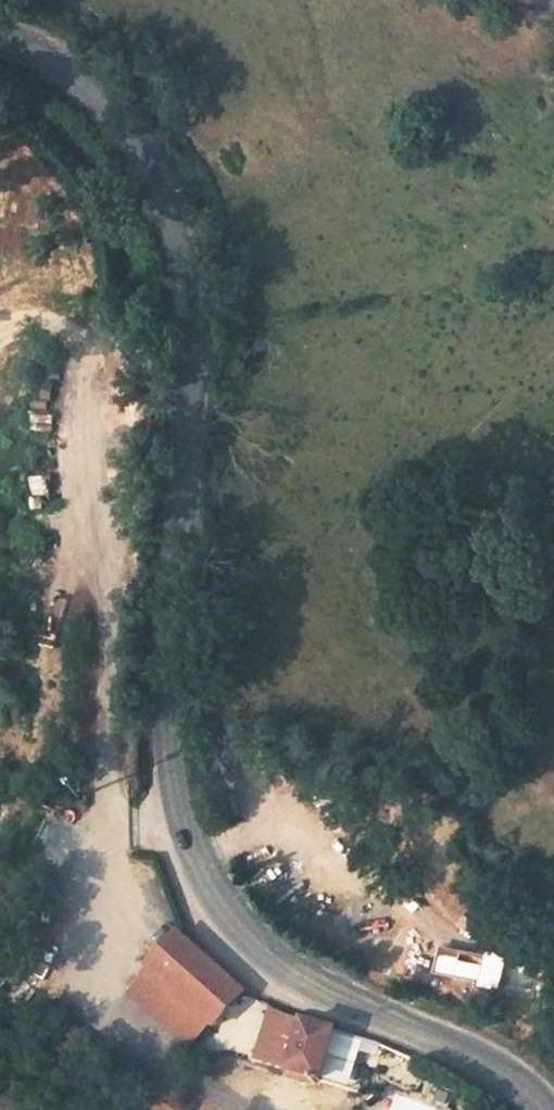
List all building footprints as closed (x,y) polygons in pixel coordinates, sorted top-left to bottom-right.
[(177,934),(146,968),(198,1016),(212,1029),(244,994),(177,934)] [(146,968),(128,988),(181,1035),(198,1016),(146,968)] [(269,1067),(321,1083),(334,1031),(288,1017),(281,1036),(277,1046),(269,1067)] [(281,1036),(272,1032),(267,1042),(277,1046),(281,1036)] [(205,1033),(198,1049),(228,1061),(234,1045),(205,1033)] [(361,1042),(343,1040),(338,1084),(355,1086),(361,1042)] [(155,1081),(141,1103),(151,1109),(171,1109),(179,1098),(155,1081)] [(318,1094),(346,1101),(348,1089),(321,1083),(318,1094)]
